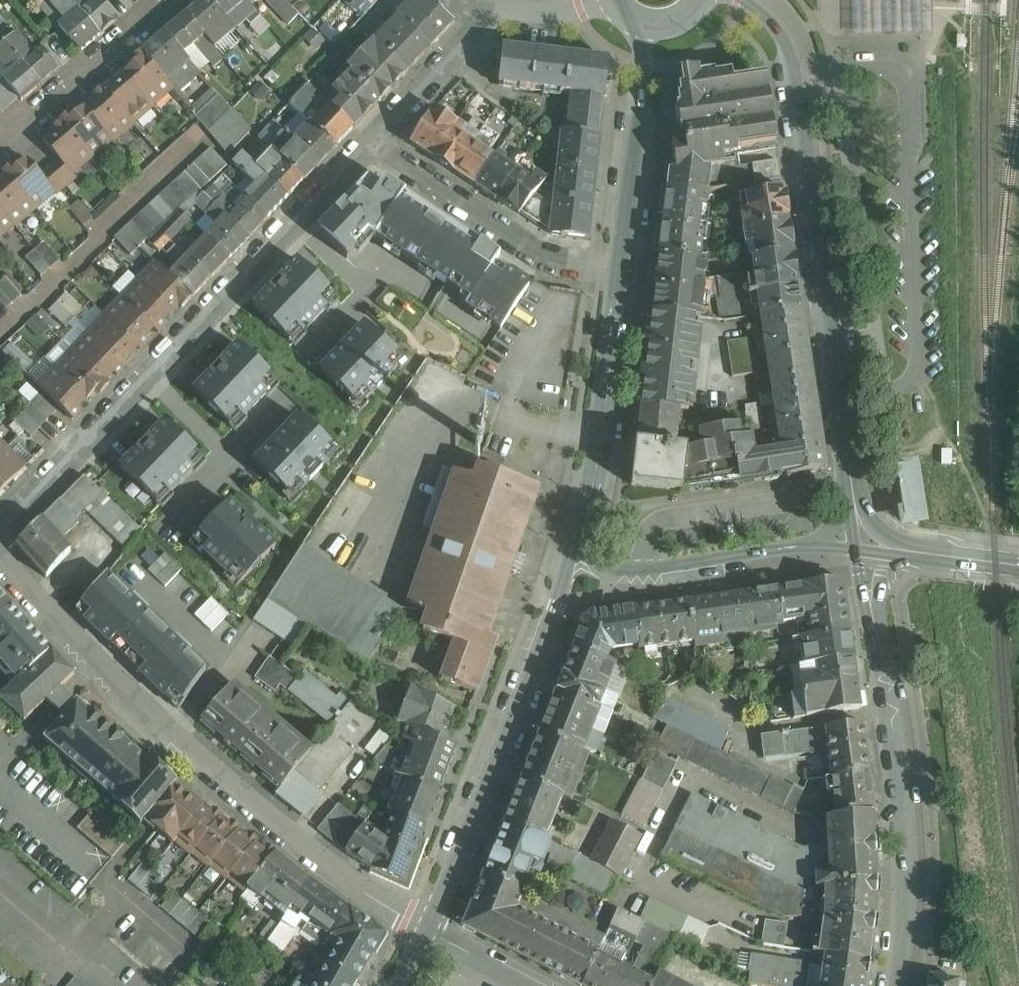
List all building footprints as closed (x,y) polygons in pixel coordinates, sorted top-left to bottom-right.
[(68,0),(47,0),(65,22),(59,27),(80,51),(98,35),(68,0)] [(89,0),(68,0),(98,35),(116,20),(100,0),(91,0),(90,1),(89,0)] [(185,14),(204,35),(211,43),(232,25),(226,17),(225,18),(210,0),(201,0),(185,14)] [(247,0),(210,0),(225,18),(226,17),(232,25),(233,26),(238,23),(231,13),(237,8),(245,17),(255,9),(247,0)] [(289,23),(298,13),(285,0),(267,0),(289,23)] [(344,2),(353,9),(356,11),(365,0),(346,0),(344,2)] [(427,0),(411,0),(397,15),(430,47),(454,22),(427,0)] [(353,9),(344,2),(339,9),(347,16),(353,9)] [(185,14),(164,32),(183,54),(194,44),(206,57),(210,54),(216,49),(211,43),(204,35),(185,14)] [(271,27),(260,15),(252,23),(262,35),(271,27)] [(430,47),(397,15),(373,41),(377,44),(406,72),(430,47)] [(308,24),(299,33),(302,37),(311,28),(308,24)] [(11,27),(0,36),(40,84),(58,69),(40,47),(33,53),(11,27)] [(183,54),(164,32),(142,50),(161,72),(183,54)] [(10,72),(3,78),(19,97),(22,100),(40,84),(0,36),(0,60),(10,72)] [(377,44),(349,74),(378,101),(406,72),(377,44)] [(608,60),(502,47),(497,86),(570,94),(566,132),(598,136),(603,98),(604,98),(608,60)] [(224,58),(216,49),(210,54),(217,63),(224,58)] [(170,87),(140,52),(131,60),(134,64),(124,73),(150,104),(170,87)] [(722,157),(713,75),(713,72),(698,74),(697,70),(679,73),(682,88),(678,88),(679,96),(677,97),(678,106),(675,107),(680,134),(684,134),(685,141),(671,143),(675,169),(668,170),(666,187),(705,192),(708,191),(711,166),(723,164),(722,157)] [(150,104),(124,73),(104,90),(130,122),(150,105),(150,104)] [(713,75),(722,157),(732,156),(731,149),(775,142),(765,78),(730,83),(729,73),(713,75)] [(378,101),(349,74),(333,91),(344,102),(335,112),(352,128),(378,101)] [(0,81),(0,114),(19,97),(3,78),(0,81)] [(104,90),(101,87),(92,95),(95,99),(85,109),(110,138),(111,140),(131,123),(104,90)] [(335,112),(318,95),(314,98),(304,88),(289,103),(309,122),(335,147),(352,128),(335,112)] [(219,96),(197,117),(209,131),(230,110),(231,110),(231,109),(219,96)] [(85,109),(84,107),(73,116),(70,112),(60,120),(90,155),(110,138),(85,109)] [(433,109),(421,128),(414,129),(409,136),(411,143),(433,157),(455,123),(433,109)] [(230,110),(209,131),(228,154),(249,132),(231,110),(230,110)] [(90,155),(60,120),(51,128),(55,132),(44,142),(59,160),(70,172),(90,155)] [(463,128),(455,123),(433,157),(454,171),(484,127),(484,126),(477,121),(472,121),(463,134),(463,137),(459,135),(463,128)] [(335,147),(309,122),(293,139),(319,163),(335,147)] [(484,127),(454,171),(475,185),(494,157),(488,152),(499,137),(483,127),(484,127)] [(555,199),(593,202),(600,136),(598,136),(566,132),(563,131),(555,199)] [(293,139),(290,136),(286,140),(292,146),(280,158),(303,180),(319,163),(293,139)] [(227,165),(211,147),(202,156),(218,173),(227,165)] [(280,158),(271,150),(255,167),(287,197),(303,180),(280,158)] [(494,157),(475,185),(496,199),(515,171),(502,163),(506,156),(498,151),(494,157)] [(255,167),(242,154),(234,163),(256,184),(245,196),(268,217),(287,197),(255,167)] [(218,173),(202,156),(193,164),(209,181),(218,173)] [(41,175),(27,159),(16,169),(12,164),(3,173),(6,177),(33,208),(52,191),(53,190),(41,175)] [(70,172),(59,160),(50,168),(65,186),(75,178),(70,172)] [(777,160),(752,164),(755,183),(780,179),(777,160)] [(209,181),(193,164),(184,172),(201,190),(209,181)] [(497,256),(371,165),(319,236),(372,274),(386,255),(459,308),(475,287),(497,256)] [(65,186),(50,168),(41,175),(53,190),(52,191),(56,194),(65,186)] [(531,181),(515,171),(496,199),(518,213),(533,195),(545,179),(536,174),(531,181)] [(201,190),(184,172),(175,180),(192,198),(201,190)] [(0,182),(0,210),(12,223),(13,225),(33,208),(6,177),(0,182)] [(782,190),(780,179),(755,183),(756,194),(782,190)] [(192,198),(175,180),(167,188),(183,206),(192,198)] [(662,221),(704,227),(708,192),(705,192),(666,187),(662,221)] [(183,206),(167,188),(158,196),(174,214),(183,206)] [(268,217),(245,196),(235,207),(216,188),(207,198),(249,237),(268,217)] [(782,191),(739,197),(741,212),(740,212),(743,228),(787,222),(782,191)] [(207,198),(202,193),(194,202),(218,224),(207,236),(229,257),(249,237),(207,198)] [(554,208),(533,195),(518,213),(550,235),(554,208)] [(174,214),(158,196),(149,205),(165,222),(174,214)] [(593,202),(555,199),(554,208),(550,235),(587,239),(593,202)] [(165,222),(149,205),(140,213),(157,230),(165,222)] [(12,223),(0,210),(0,233),(12,223)] [(179,210),(159,231),(169,240),(189,219),(179,210)] [(157,230),(140,213),(131,221),(148,238),(157,230)] [(148,238),(131,221),(123,229),(139,247),(148,238)] [(704,227),(662,221),(658,254),(700,259),(704,227)] [(787,222),(743,228),(745,245),(747,245),(749,259),(751,258),(792,252),(787,222)] [(139,247),(123,229),(114,237),(130,255),(139,247)] [(159,231),(148,242),(158,252),(169,240),(159,231)] [(207,236),(206,235),(186,256),(210,279),(229,257),(207,236)] [(59,260),(44,242),(34,250),(50,268),(59,260)] [(50,268),(34,250),(25,258),(41,276),(50,268)] [(792,252),(751,258),(753,271),(760,314),(763,314),(800,308),(792,252)] [(700,259),(658,254),(651,310),(699,316),(704,278),(706,260),(700,259)] [(210,279),(186,256),(169,275),(192,297),(210,279)] [(533,282),(497,256),(475,287),(480,290),(495,301),(486,313),(502,324),(533,282)] [(297,260),(253,306),(292,343),(335,297),(297,260)] [(169,275),(156,262),(138,281),(140,282),(171,311),(177,304),(181,308),(192,297),(169,275)] [(753,271),(704,278),(699,316),(726,319),(760,314),(753,271)] [(5,278),(0,282),(0,291),(11,304),(21,296),(5,278)] [(171,311),(140,282),(123,300),(152,328),(158,333),(166,324),(162,321),(171,311)] [(0,291),(0,309),(3,312),(11,304),(0,291)] [(82,310),(64,294),(56,303),(73,319),(82,310)] [(123,300),(122,299),(105,316),(106,317),(137,347),(140,349),(148,341),(144,337),(152,328),(123,300)] [(73,319),(56,303),(48,311),(65,328),(73,319)] [(800,308),(763,314),(765,335),(768,335),(771,356),(807,350),(800,308)] [(646,358),(694,363),(699,316),(651,310),(646,358)] [(137,347),(106,317),(90,335),(124,368),(132,360),(128,356),(137,347)] [(363,324),(320,369),(359,406),(403,361),(363,324)] [(46,343),(29,327),(20,336),(38,352),(46,343)] [(124,368),(90,335),(73,352),(104,382),(113,372),(117,376),(124,368)] [(750,337),(727,341),(732,376),(755,372),(750,337)] [(238,342),(194,391),(228,423),(237,412),(243,418),(266,392),(260,387),(273,374),(238,342)] [(807,350),(771,356),(774,375),(772,375),(777,410),(779,410),(782,429),(818,424),(807,350)] [(104,382),(73,352),(56,370),(86,398),(87,399),(96,390),(100,394),(108,385),(104,382)] [(694,363),(646,358),(640,405),(678,409),(688,410),(694,363)] [(56,370),(55,369),(38,387),(73,420),(81,411),(77,407),(86,398),(56,370)] [(55,411),(38,395),(29,403),(47,420),(55,411)] [(760,402),(744,404),(747,424),(749,424),(754,454),(759,453),(758,448),(768,447),(765,432),(760,402)] [(47,420),(29,403),(21,412),(39,429),(47,420)] [(678,409),(640,405),(636,444),(635,444),(630,485),(681,491),(681,489),(686,451),(686,449),(672,448),(672,440),(674,441),(678,409)] [(39,429),(21,412),(13,421),(30,437),(39,429)] [(297,414),(255,461),(291,493),(333,446),(297,414)] [(166,420),(119,466),(153,500),(162,490),(167,494),(192,470),(186,464),(198,452),(166,420)] [(737,426),(744,479),(786,472),(779,430),(765,432),(768,447),(758,448),(759,453),(754,454),(749,424),(747,424),(737,426)] [(782,429),(779,430),(786,472),(786,475),(822,469),(818,442),(821,442),(818,424),(782,429)] [(744,479),(737,426),(699,432),(701,448),(686,451),(681,489),(744,479)] [(0,454),(0,493),(23,469),(4,450),(0,454)] [(951,450),(941,450),(941,465),(951,465),(951,450)] [(917,466),(899,468),(907,522),(924,520),(917,466)] [(455,473),(409,605),(429,612),(422,631),(454,642),(441,679),(476,692),(496,639),(485,636),(537,488),(479,468),(475,480),(455,473)] [(83,476),(59,501),(76,519),(85,510),(101,493),(83,476)] [(142,532),(101,493),(85,510),(126,550),(142,532)] [(59,501),(16,546),(45,578),(70,552),(60,541),(79,523),(76,519),(59,501)] [(275,546),(230,503),(201,534),(211,543),(205,550),(228,572),(235,566),(246,577),(275,546)] [(399,615),(301,549),(267,599),(307,626),(366,665),(399,615)] [(164,553),(147,571),(157,580),(174,563),(164,553)] [(174,563),(157,580),(165,588),(182,571),(174,563)] [(156,621),(108,574),(72,610),(120,657),(156,621)] [(842,580),(777,589),(782,622),(806,618),(807,623),(796,625),(797,634),(810,632),(810,636),(849,630),(842,580)] [(777,589),(748,594),(752,629),(782,625),(782,622),(777,589)] [(748,594),(689,602),(693,642),(699,642),(700,648),(703,650),(704,656),(711,655),(713,657),(725,655),(726,653),(733,652),(732,645),(734,642),(733,636),(743,635),(743,634),(753,633),(752,629),(748,594)] [(0,595),(0,616),(11,607),(0,595)] [(211,599),(194,615),(203,624),(219,607),(211,599)] [(307,626),(267,599),(253,621),(293,647),(307,626)] [(689,602),(634,610),(639,645),(639,650),(693,642),(689,602)] [(0,616),(0,642),(23,621),(11,607),(0,616)] [(219,607),(203,624),(211,632),(227,615),(219,607)] [(634,610),(592,616),(584,622),(574,645),(605,659),(609,651),(614,648),(639,645),(634,610)] [(0,642),(0,667),(1,666),(16,682),(50,650),(23,621),(0,642)] [(204,669),(156,621),(120,657),(168,705),(204,669)] [(810,636),(791,639),(792,644),(795,644),(798,666),(853,657),(849,630),(810,636)] [(605,659),(574,645),(556,691),(598,707),(615,664),(605,659)] [(45,702),(58,689),(73,675),(50,650),(16,682),(0,697),(0,703),(23,722),(45,702)] [(289,671),(269,657),(254,678),(274,692),(279,685),(289,671)] [(798,666),(790,667),(794,693),(857,683),(853,657),(798,666)] [(336,698),(304,671),(298,678),(289,671),(279,685),(330,726),(350,703),(339,694),(336,698)] [(243,754),(273,720),(232,683),(201,718),(243,754)] [(794,693),(791,694),(795,718),(860,708),(857,683),(794,693)] [(63,717),(75,703),(58,689),(45,702),(63,717)] [(454,708),(415,689),(402,724),(407,726),(402,740),(412,744),(409,755),(401,778),(439,792),(456,745),(442,740),(454,708)] [(598,707),(556,691),(539,733),(582,750),(586,739),(597,743),(610,712),(598,707)] [(714,724),(663,698),(653,718),(667,725),(693,738),(705,743),(714,724)] [(76,702),(75,703),(63,717),(43,740),(112,799),(111,800),(140,825),(144,820),(174,785),(176,783),(148,758),(145,761),(122,741),(123,740),(122,739),(121,740),(114,733),(114,732),(111,730),(103,724),(103,723),(100,720),(100,721),(92,714),(93,714),(92,713),(91,714),(76,702)] [(310,751),(295,771),(317,789),(328,775),(331,777),(376,722),(351,702),(350,703),(330,726),(310,751)] [(273,720),(243,754),(281,787),(295,771),(310,751),(273,720)] [(862,723),(825,728),(828,751),(821,752),(823,769),(829,768),(830,777),(868,773),(862,723)] [(728,731),(714,724),(705,743),(720,751),(728,731)] [(693,738),(667,725),(655,747),(683,760),(693,738)] [(825,728),(776,734),(777,746),(772,747),(773,756),(811,751),(811,753),(821,752),(828,751),(825,728)] [(380,731),(366,749),(375,756),(389,738),(380,731)] [(582,750),(539,733),(521,779),(563,796),(571,799),(589,753),(582,750)] [(705,743),(693,738),(683,760),(741,788),(751,767),(705,743)] [(409,755),(386,746),(374,761),(390,774),(401,778),(409,755)] [(676,763),(655,752),(640,780),(662,791),(676,763)] [(792,786),(751,766),(751,767),(741,788),(782,808),(792,786)] [(317,789),(295,771),(281,787),(275,795),(303,818),(323,794),(317,789)] [(868,773),(830,777),(835,816),(873,812),(868,773)] [(439,792),(401,778),(388,811),(392,813),(426,826),(439,792)] [(563,796),(521,779),(503,825),(539,839),(545,841),(563,796)] [(640,780),(621,815),(644,827),(662,791),(640,780)] [(185,795),(174,785),(144,820),(172,844),(174,841),(202,808),(203,806),(187,793),(185,795)] [(803,792),(792,786),(782,808),(792,813),(803,792)] [(802,848),(691,795),(674,829),(795,887),(800,877),(814,877),(814,875),(828,874),(827,846),(802,848)] [(373,808),(366,804),(357,818),(359,820),(358,822),(363,827),(373,808)] [(338,806),(318,831),(345,852),(363,827),(358,822),(338,806)] [(202,808),(174,841),(190,855),(191,854),(219,820),(222,817),(213,810),(209,814),(202,808)] [(127,840),(92,810),(77,828),(111,858),(127,840)] [(835,816),(825,817),(826,833),(827,846),(828,874),(814,875),(814,877),(814,887),(823,886),(876,880),(874,826),(873,812),(835,816)] [(392,813),(383,839),(363,827),(345,852),(371,871),(404,883),(426,826),(392,813)] [(219,820),(191,854),(208,867),(209,866),(237,833),(239,829),(231,822),(227,827),(219,820)] [(638,837),(612,823),(591,863),(618,876),(638,837)] [(539,839),(503,825),(483,875),(524,892),(530,894),(546,853),(550,844),(545,841),(539,839)] [(795,887),(674,829),(660,858),(782,917),(802,917),(798,889),(795,887)] [(237,833),(209,866),(226,880),(227,878),(255,845),(257,842),(248,834),(244,839),(237,833)] [(576,857),(550,844),(546,853),(550,855),(547,863),(568,873),(576,857)] [(255,845),(227,878),(244,892),(246,889),(275,854),(266,847),(262,851),(255,845)] [(310,882),(275,854),(246,889),(261,900),(265,895),(288,913),(310,882)] [(591,863),(576,857),(568,873),(566,878),(609,898),(618,876),(591,863)] [(141,864),(128,880),(136,887),(150,871),(141,864)] [(150,871),(136,887),(145,894),(158,878),(150,871)] [(528,902),(527,905),(520,901),(524,892),(483,875),(462,927),(579,985),(583,985),(597,955),(604,940),(528,902)] [(876,880),(823,886),(823,918),(874,918),(876,897),(876,880)] [(349,910),(310,882),(288,913),(281,924),(293,932),(300,921),(307,925),(302,932),(323,947),(349,910)] [(182,898),(174,891),(160,907),(169,915),(182,898)] [(199,912),(182,898),(169,915),(185,929),(199,912)] [(685,916),(649,899),(639,922),(643,924),(674,939),(675,939),(685,916)] [(333,954),(384,935),(349,910),(323,947),(333,954)] [(199,912),(185,929),(194,936),(208,919),(199,912)] [(639,922),(618,912),(609,930),(635,942),(643,924),(639,922)] [(708,927),(685,916),(675,939),(698,950),(708,927)] [(874,918),(823,918),(818,954),(869,962),(873,933),(874,918)] [(787,924),(765,920),(761,944),(783,947),(787,924)] [(674,939),(643,924),(635,942),(644,947),(665,957),(674,939)] [(384,935),(333,954),(326,966),(356,983),(384,935)] [(619,966),(609,985),(650,985),(657,974),(665,957),(644,947),(631,972),(619,966)] [(813,953),(809,977),(807,985),(866,985),(869,962),(818,954),(813,953)] [(583,985),(609,985),(619,966),(597,955),(583,985)] [(753,955),(748,982),(771,985),(807,985),(809,977),(798,975),(801,964),(753,955)] [(326,966),(315,985),(311,983),(309,985),(354,985),(356,983),(326,966)] [(657,974),(650,985),(680,985),(657,974)] [(75,976),(66,985),(87,985),(75,976)] [(928,976),(927,985),(958,985),(958,981),(928,976)]
